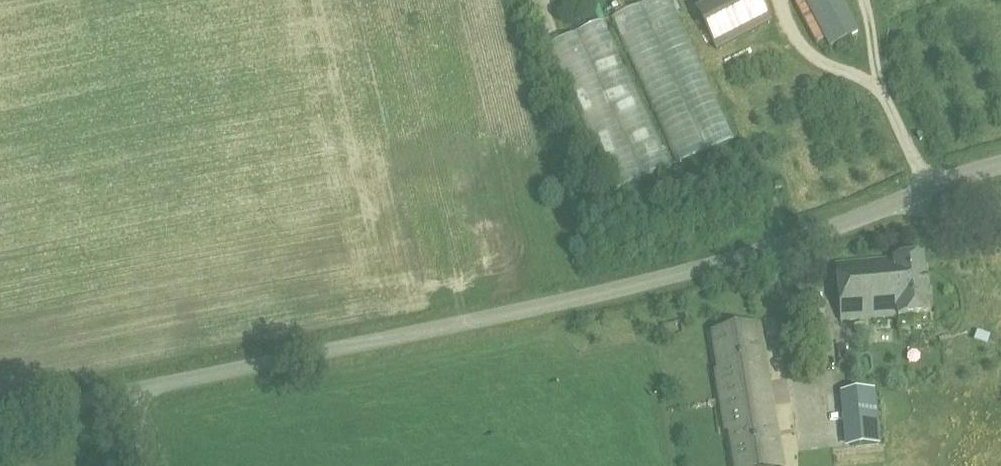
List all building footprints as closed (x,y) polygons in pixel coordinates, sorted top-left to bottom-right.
[(769,30),(759,0),(731,0),(713,7),(727,45),(769,30)] [(829,49),(859,33),(842,0),(804,0),(829,49)] [(623,11),(686,162),(712,151),(704,132),(723,124),(677,13),(656,22),(647,1),(623,11)] [(898,315),(930,312),(924,255),(893,258),(894,259),(835,265),(840,319),(898,313),(898,315)] [(720,387),(722,401),(752,396),(750,384),(767,381),(760,341),(757,342),(756,336),(759,336),(757,326),(716,333),(725,386),(720,387)] [(874,389),(846,391),(851,445),(879,443),(874,389)] [(722,401),(724,414),(730,413),(739,465),(740,465),(776,460),(777,465),(781,465),(776,435),(773,435),(771,427),(774,427),(771,404),(754,407),(752,396),(722,401)]
